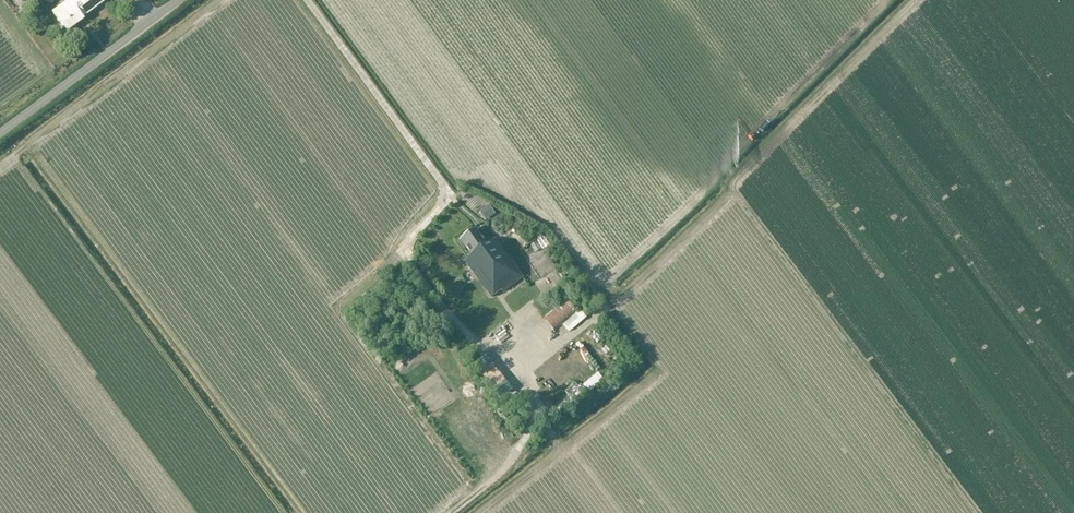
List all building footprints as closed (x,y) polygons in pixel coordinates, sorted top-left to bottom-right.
[(11,9),(18,4),(15,0),(4,0),(11,9)] [(45,9),(57,0),(38,0),(45,9)] [(52,13),(67,33),(84,21),(82,19),(108,0),(69,0),(52,13)] [(489,217),(495,213),(489,205),(483,209),(489,217)] [(471,257),(465,261),(492,297),(493,296),(493,297),(501,291),(502,292),(522,278),(494,240),(488,246),(475,230),(460,241),(471,257)] [(584,307),(567,322),(574,330),(591,314),(584,307)] [(585,333),(602,357),(613,349),(596,326),(585,333)] [(582,355),(586,351),(578,343),(574,348),(582,355)] [(610,368),(621,360),(614,350),(603,358),(610,368)] [(515,393),(518,391),(510,379),(507,381),(515,393)] [(573,394),(578,400),(591,388),(585,382),(573,394)]
